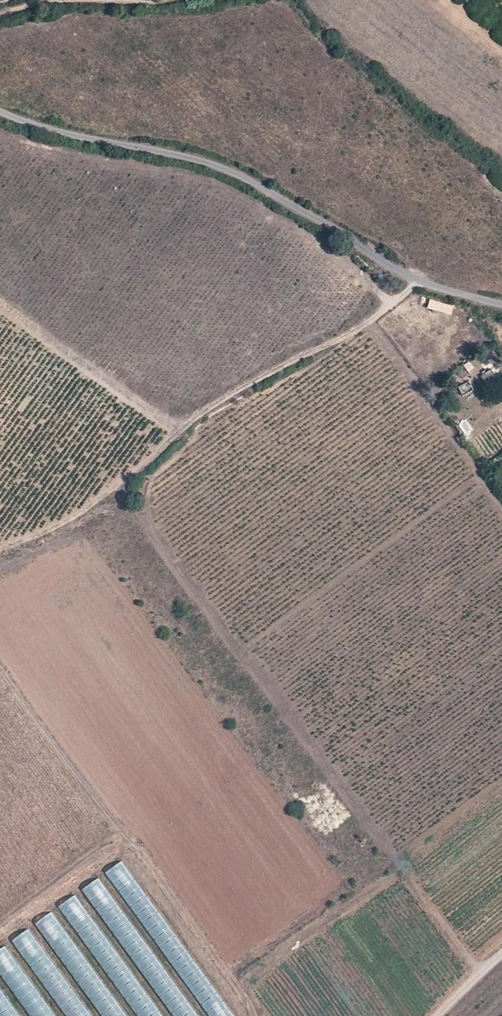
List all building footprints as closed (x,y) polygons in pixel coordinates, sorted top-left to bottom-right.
[(452,314),(454,306),(431,299),(428,308),(452,314)] [(466,433),(471,429),(466,420),(460,424),(466,433)] [(14,939),(58,1005),(73,995),(29,929),(14,939)] [(26,1013),(40,1005),(5,947),(0,950),(0,971),(26,1013)] [(11,1009),(0,991),(0,1015),(11,1009)] [(211,1015),(232,1015),(223,1002),(209,1012),(211,1015)]
